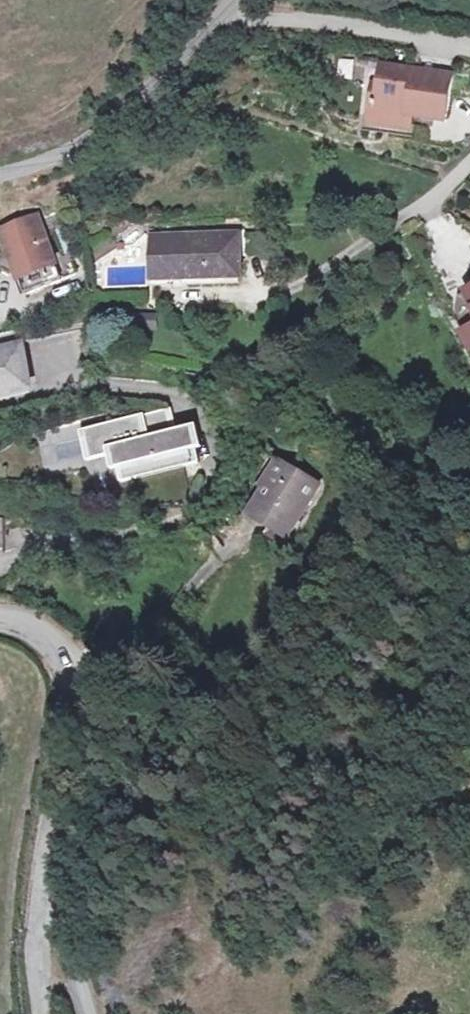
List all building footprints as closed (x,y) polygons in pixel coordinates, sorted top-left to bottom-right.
[(447,122),(451,88),(416,84),(418,73),(383,68),(379,102),(375,101),(373,111),(377,111),(376,125),(410,130),(412,117),(447,122)] [(451,88),(452,78),(418,73),(416,84),(451,88)] [(64,280),(39,218),(3,233),(28,295),(64,280)] [(241,277),(239,236),(169,238),(169,247),(152,248),(153,280),(241,277)] [(241,284),(241,277),(153,280),(148,280),(149,287),(153,287),(241,284)] [(156,331),(156,316),(137,316),(136,331),(156,331)] [(23,348),(0,353),(0,396),(31,389),(23,348)] [(177,432),(171,408),(166,410),(172,433),(177,432)] [(196,465),(187,429),(177,432),(172,433),(166,410),(116,423),(86,431),(94,461),(115,456),(120,455),(127,483),(196,465)] [(201,463),(191,428),(187,429),(196,465),(201,463)] [(94,461),(86,431),(81,432),(89,463),(94,461)] [(127,483),(120,455),(115,456),(123,484),(127,483)] [(267,489),(282,463),(276,460),(261,485),(267,489)] [(291,531),(318,485),(282,463),(267,489),(251,515),(258,519),(271,527),(274,521),(291,531)] [(291,531),(274,521),(271,527),(288,537),(291,531)]
